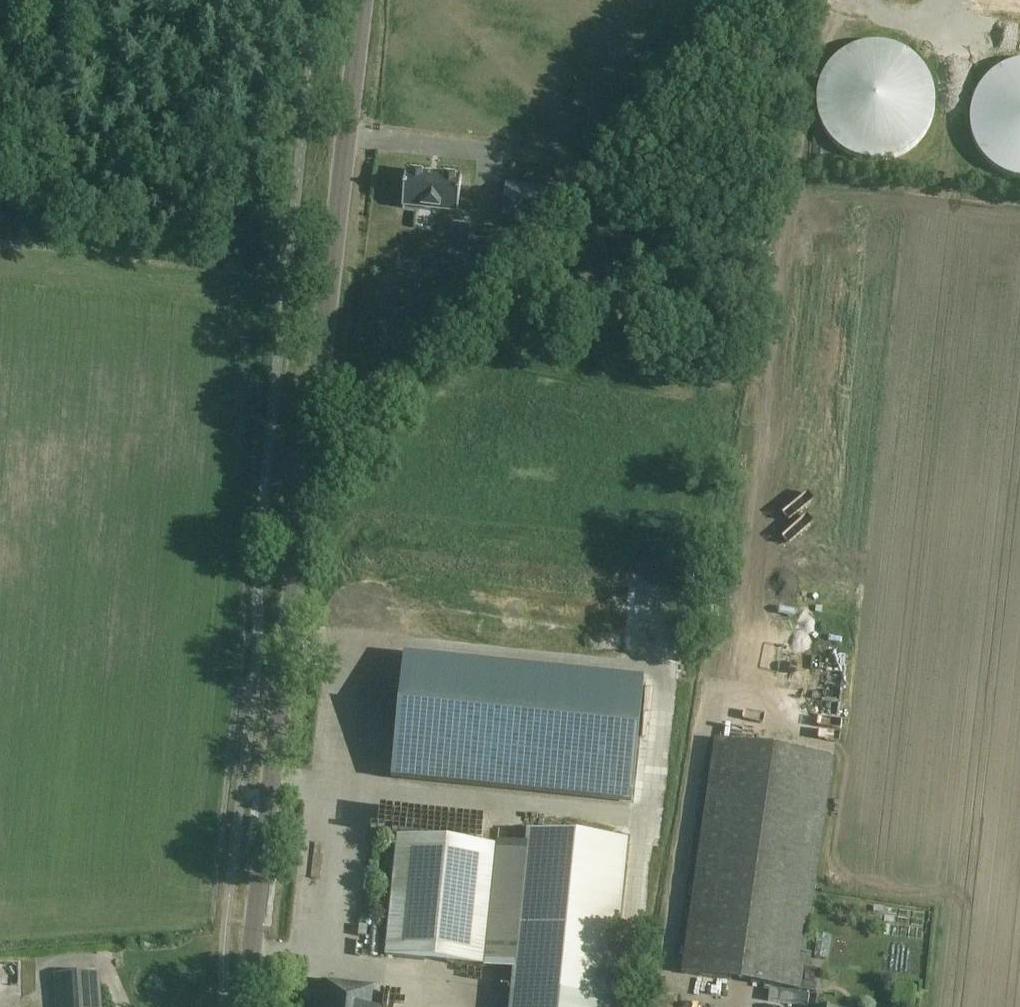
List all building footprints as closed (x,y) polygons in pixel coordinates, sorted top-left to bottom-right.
[(815,100),(815,102),(815,104),(815,106),(815,108),(815,110),(816,112),(816,114),(817,116),(817,118),(818,120),(818,122),(819,124),(820,126),(821,128),(822,130),(823,132),(824,133),(825,135),(826,137),(827,138),(829,140),(830,142),(832,143),(833,145),(834,146),(836,147),(838,149),(839,150),(841,151),(843,152),(845,153),(846,154),(848,155),(850,156),(852,157),(854,158),(856,158),(858,159),(860,160),(862,160),(864,160),(866,161),(868,161),(870,161),(872,161),(874,161),(876,161),(879,161),(881,161),(883,161),(885,160),(887,160),(889,160),(891,159),(893,158),(895,158),(897,157),(899,156),(901,155),(902,154),(904,153),(906,152),(908,151),(909,150),(911,149),(913,147),(914,146),(916,145),(917,143),(919,142),(920,140),(921,138),(923,137),(924,135),(925,133),(926,132),(927,130),(928,128),(929,126),(930,124),(930,122),(931,120),(932,118),(932,116),(933,114),(933,112),(933,110),(934,108),(934,106),(934,104),(934,102),(934,100),(934,98),(934,96),(933,93),(933,91),(933,89),(932,87),(932,85),(931,83),(930,81),(930,79),(929,78),(928,76),(927,74),(926,72),(925,70),(924,68),(923,67),(921,65),(920,63),(919,62),(917,60),(916,59),(914,57),(913,56),(911,55),(909,54),(908,52),(906,51),(904,50),(902,49),(901,48),(899,47),(897,46),(895,46),(893,45),(891,44),(889,44),(887,43),(885,43),(883,43),(881,43),(879,42),(876,42),(874,42),(872,42),(870,42),(868,43),(866,43),(864,43),(862,43),(860,44),(858,44),(856,45),(854,46),(852,47),(850,47),(848,48),(846,49),(845,50),(843,51),(841,52),(839,54),(838,55),(836,56),(834,57),(833,59),(832,60),(830,62),(829,63),(827,65),(826,67),(825,68),(824,70),(823,72),(822,74),(821,76),(820,78),(819,79),(818,81),(818,83),(817,85),(817,87),(816,89),(816,91),(815,93),(815,96),(815,98),(815,100)] [(969,121),(969,123),(969,125),(969,126),(970,127),(970,129),(970,131),(970,133),(971,135),(971,136),(971,137),(972,139),(973,141),(973,143),(974,145),(975,146),(975,147),(976,148),(977,150),(978,152),(979,154),(980,155),(982,157),(983,159),(984,160),(986,162),(986,163),(987,163),(989,165),(990,166),(992,167),(993,168),(994,169),(995,170),(997,171),(999,172),(1000,173),(1002,174),(1003,174),(1004,175),(1006,175),(1008,176),(1010,177),(1012,177),(1013,178),(1014,178),(1016,178),(1018,179),(1019,179),(1019,62),(1018,63),(1016,63),(1014,64),(1013,64),(1012,64),(1010,65),(1008,65),(1006,66),(1004,67),(1003,67),(1002,68),(1000,69),(999,70),(997,71),(995,72),(994,73),(992,74),(990,76),(989,77),(987,78),(986,79),(986,80),(984,81),(983,83),(982,85),(980,86),(980,87),(979,88),(978,90),(977,91),(976,93),(975,95),(975,96),(974,97),(973,99),(973,101),(972,103),(971,105),(971,106),(971,107),(971,109),(970,111),(970,113),(970,115),(969,116),(969,117),(969,119),(969,121)] [(407,172),(406,171),(402,208),(403,209),(403,208),(456,214),(458,214),(461,177),(460,177),(460,178),(407,172)] [(496,232),(470,230),(468,253),(494,255),(496,232)] [(843,716),(850,658),(834,656),(828,714),(843,716)] [(406,661),(395,781),(634,803),(645,683),(406,661)] [(834,758),(716,741),(683,973),(801,990),(834,758)] [(512,991),(511,1006),(629,1006),(635,949),(620,947),(630,841),(528,831),(512,991)] [(497,845),(397,836),(386,956),(486,965),(497,845)] [(99,972),(54,975),(56,1006),(102,1006),(99,972)] [(319,982),(316,1006),(381,1006),(383,989),(319,982)]
